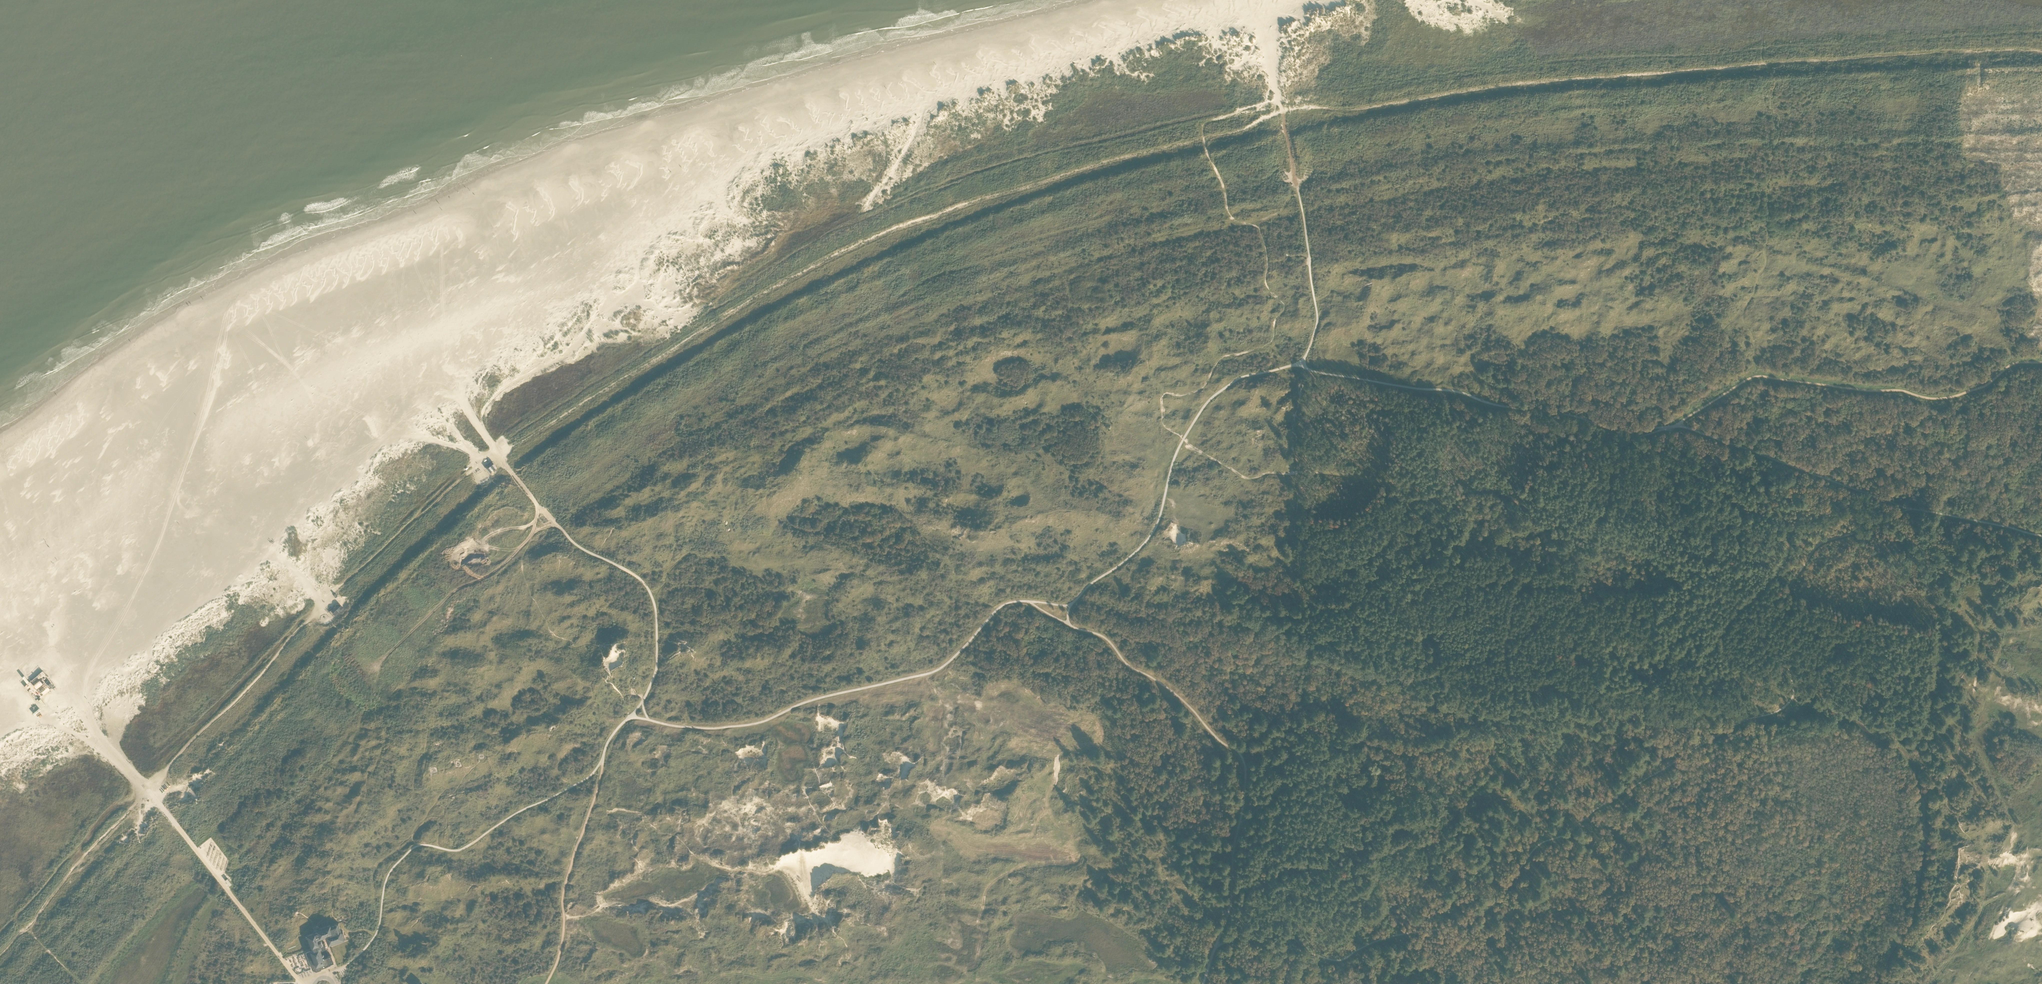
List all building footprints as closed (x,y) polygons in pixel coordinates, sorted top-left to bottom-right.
[(490,472),(497,467),(492,461),(485,467),(490,472)] [(339,611),(337,609),(338,608),(335,605),(333,607),(333,608),(330,611),(330,610),(326,614),(328,617),(330,619),(331,618),(339,611)] [(636,681),(627,683),(628,689),(631,689),(633,689),(637,688),(636,681)] [(442,740),(434,743),(436,751),(444,748),(442,740)] [(485,750),(476,753),(479,761),(488,759),(485,750)] [(460,758),(451,761),(451,765),(455,764),(456,768),(462,766),(460,758)] [(436,764),(427,767),(431,776),(439,773),(436,764)] [(464,793),(450,797),(451,802),(466,798),(464,793)] [(328,954),(325,945),(326,945),(325,942),(320,943),(318,938),(328,934),(328,936),(327,936),(329,943),(346,937),(343,930),(342,931),(339,922),(331,925),(330,924),(313,930),(314,932),(307,935),(313,949),(306,952),(312,969),(316,971),(321,969),(321,968),(329,965),(328,964),(334,962),(331,955),(328,956),(327,955),(328,954)]
